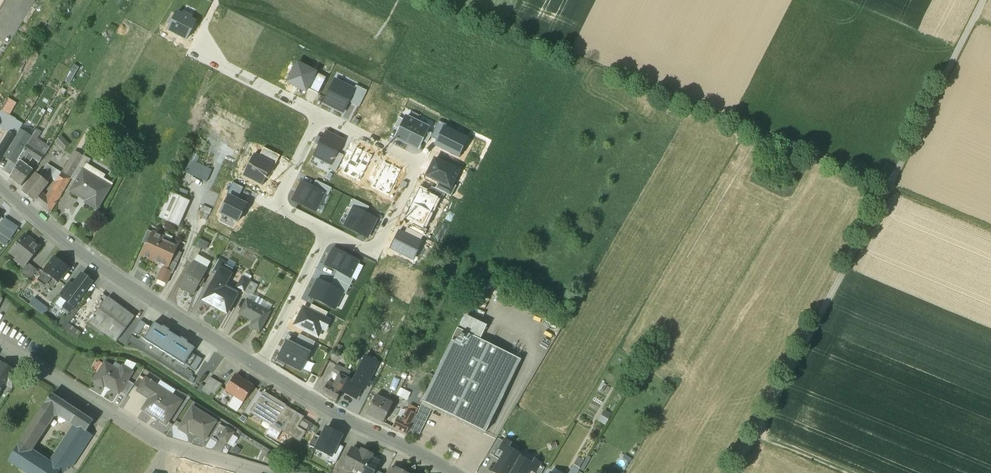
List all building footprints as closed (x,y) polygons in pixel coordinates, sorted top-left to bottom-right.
[(183,13),(181,15),(177,13),(168,30),(187,39),(195,22),(191,20),(192,17),(183,13)] [(288,83),(306,91),(308,87),(315,72),(298,64),(288,83)] [(325,77),(315,72),(308,87),(318,92),(325,77)] [(354,89),(335,80),(323,103),(343,112),(348,101),(354,89)] [(356,85),(354,89),(348,101),(359,107),(367,91),(356,85)] [(3,125),(9,116),(1,111),(0,112),(0,126),(3,125)] [(23,123),(9,116),(3,125),(11,130),(18,133),(20,129),(23,123)] [(394,127),(400,129),(405,120),(399,117),(394,127)] [(417,122),(406,117),(405,120),(400,129),(396,137),(406,143),(417,122)] [(438,121),(432,134),(430,137),(438,141),(445,127),(446,125),(438,121)] [(417,122),(406,143),(417,148),(421,140),(426,131),(428,128),(417,122)] [(438,141),(436,145),(450,152),(450,153),(459,158),(462,151),(461,150),(467,138),(445,127),(438,141)] [(20,129),(4,158),(11,161),(16,164),(18,160),(31,136),(20,129)] [(0,147),(0,148),(6,152),(18,133),(11,130),(0,147)] [(421,140),(427,143),(430,137),(432,134),(426,131),(421,140)] [(331,165),(337,152),(343,140),(326,132),(314,157),(330,164),(331,165)] [(70,145),(62,135),(56,141),(64,150),(70,145)] [(44,156),(27,145),(24,151),(29,155),(40,162),(44,156)] [(353,152),(345,168),(343,172),(360,181),(363,175),(367,166),(372,156),(355,147),(353,152)] [(264,148),(259,157),(273,164),(272,166),(274,168),(280,156),(264,148)] [(343,155),(339,165),(345,168),(353,152),(346,149),(343,155)] [(24,151),(18,160),(20,161),(11,175),(10,178),(21,187),(32,171),(24,165),(26,163),(25,162),(29,155),(24,151)] [(61,173),(71,179),(77,167),(84,156),(75,151),(61,173)] [(328,168),(335,172),(339,165),(343,155),(337,152),(331,165),(330,164),(328,168)] [(243,176),(262,186),(272,166),(273,164),(259,157),(254,154),(243,176)] [(84,156),(77,167),(84,171),(87,165),(91,160),(84,156)] [(430,172),(427,177),(438,183),(450,188),(452,184),(458,171),(434,159),(429,171),(430,172)] [(11,161),(5,172),(11,175),(20,161),(18,160),(16,164),(11,161)] [(384,162),(382,167),(374,183),(372,187),(388,195),(401,170),(384,162)] [(207,182),(212,172),(191,163),(186,172),(207,182)] [(53,168),(47,164),(39,176),(46,182),(46,183),(56,169),(53,168)] [(373,169),(368,178),(367,180),(374,183),(382,167),(375,164),(373,169)] [(105,176),(87,165),(84,171),(101,181),(102,182),(105,176)] [(367,166),(363,175),(368,178),(373,169),(367,166)] [(71,179),(61,173),(55,182),(65,188),(71,179)] [(99,184),(81,173),(70,191),(86,201),(85,203),(96,210),(110,187),(102,182),(101,181),(99,184)] [(36,174),(22,191),(41,206),(45,199),(38,193),(46,182),(39,176),(36,174)] [(332,188),(316,180),(312,187),(325,193),(328,195),(332,188)] [(65,188),(55,182),(45,199),(41,206),(50,213),(65,188)] [(292,200),(316,212),(325,193),(312,187),(301,182),(292,200)] [(237,201),(244,188),(233,183),(226,195),(229,196),(237,201)] [(435,189),(445,194),(451,197),(457,186),(452,184),(450,188),(438,183),(435,189)] [(174,192),(186,196),(188,192),(176,187),(174,192)] [(431,187),(428,193),(438,198),(442,199),(445,194),(435,189),(431,187)] [(412,204),(431,213),(438,198),(428,193),(419,188),(412,204)] [(185,200),(171,193),(159,219),(174,225),(185,200)] [(246,205),(237,201),(229,196),(220,214),(238,222),(246,205)] [(350,206),(353,208),(366,214),(369,207),(353,199),(350,206)] [(424,227),(431,213),(412,204),(405,218),(413,222),(424,227)] [(353,208),(344,226),(367,238),(377,219),(366,214),(353,208)] [(0,225),(0,233),(11,239),(19,227),(5,218),(0,225)] [(424,227),(413,222),(410,229),(422,235),(424,236),(428,229),(424,227)] [(422,235),(410,229),(407,228),(404,234),(420,241),(422,235)] [(153,233),(147,231),(142,243),(148,245),(153,233)] [(421,242),(420,241),(404,234),(399,231),(390,248),(413,259),(421,242)] [(148,245),(142,256),(164,266),(167,268),(170,261),(174,254),(178,245),(177,244),(176,246),(162,240),(163,238),(153,233),(148,245)] [(30,242),(23,236),(10,253),(26,266),(28,263),(41,248),(32,240),(30,242)] [(200,239),(197,246),(206,250),(209,242),(200,239)] [(194,247),(187,260),(193,263),(194,263),(197,258),(200,250),(194,247)] [(325,265),(337,271),(351,278),(359,261),(333,249),(325,265)] [(180,257),(174,254),(170,261),(177,264),(180,257)] [(69,268),(55,258),(38,281),(46,287),(52,278),(58,283),(69,268)] [(210,265),(197,258),(194,263),(207,270),(210,265)] [(218,260),(212,272),(217,275),(220,269),(222,270),(226,264),(218,260)] [(170,261),(167,268),(164,266),(163,268),(171,272),(171,273),(172,274),(177,264),(170,261)] [(37,270),(28,263),(26,266),(20,273),(30,281),(37,270)] [(193,263),(180,287),(193,294),(207,270),(194,263),(193,263)] [(163,268),(162,268),(157,280),(166,284),(171,273),(171,272),(163,268)] [(217,275),(213,282),(223,288),(230,275),(222,270),(220,269),(217,275)] [(334,278),(350,286),(353,279),(351,278),(337,271),(334,278)] [(73,285),(63,299),(67,302),(74,307),(92,282),(87,278),(82,274),(73,285)] [(242,278),(237,288),(244,292),(250,282),(242,278)] [(350,286),(334,278),(330,286),(343,292),(346,294),(350,286)] [(335,310),(343,292),(330,286),(317,280),(309,297),(335,310)] [(69,281),(58,295),(63,299),(73,285),(69,281)] [(223,288),(213,282),(204,300),(226,312),(236,295),(235,294),(223,288)] [(256,285),(250,282),(244,292),(241,297),(247,300),(252,292),(256,285)] [(237,288),(235,294),(236,295),(241,297),(244,292),(237,288)] [(273,303),(252,292),(247,300),(269,312),(273,303)] [(135,317),(105,296),(86,322),(117,344),(135,317)] [(35,297),(30,303),(43,314),(48,308),(35,297)] [(269,312),(247,300),(241,311),(255,318),(251,326),(259,331),(269,312)] [(74,307),(67,302),(63,307),(70,312),(74,307)] [(312,305),(309,310),(325,318),(328,313),(312,305)] [(303,307),(294,326),(318,337),(321,329),(324,331),(330,320),(325,318),(309,310),(303,307)] [(151,328),(140,321),(133,332),(144,339),(151,328)] [(162,328),(154,323),(151,328),(144,339),(143,340),(164,353),(175,335),(169,332),(170,330),(163,326),(162,328)] [(78,337),(81,332),(69,324),(66,329),(78,337)] [(457,330),(421,402),(432,408),(446,414),(447,417),(449,416),(456,420),(457,419),(458,422),(460,421),(484,433),(520,360),(457,330)] [(294,345),(310,353),(315,342),(299,334),(294,345)] [(175,335),(164,353),(184,365),(185,365),(192,353),(195,348),(188,343),(188,342),(181,338),(181,339),(175,335)] [(278,360),(301,371),(310,353),(294,345),(287,341),(278,360)] [(203,360),(192,353),(185,365),(195,371),(203,360)] [(365,389),(377,363),(365,357),(353,382),(348,379),(342,392),(356,399),(362,387),(365,389)] [(1,363),(0,366),(0,391),(4,384),(11,372),(12,370),(1,363)] [(334,372),(339,374),(347,378),(351,370),(338,363),(334,372)] [(119,372),(105,364),(94,382),(103,388),(105,386),(119,394),(120,392),(127,381),(132,373),(123,367),(119,372)] [(20,377),(11,372),(4,384),(12,388),(20,377)] [(339,374),(334,385),(327,382),(322,393),(337,400),(347,378),(339,374)] [(253,386),(235,375),(225,390),(235,397),(243,402),(253,386)] [(222,384),(210,377),(204,387),(215,395),(222,384)] [(158,386),(146,379),(137,392),(149,399),(158,386)] [(134,385),(127,381),(120,392),(126,397),(134,385)] [(181,401),(158,386),(149,399),(143,410),(166,425),(181,401)] [(410,393),(400,388),(397,395),(407,400),(410,393)] [(284,406),(264,393),(252,413),(265,421),(266,419),(273,423),(274,423),(284,407),(284,406)] [(79,413),(52,395),(45,404),(58,413),(73,423),(79,413)] [(373,395),(363,414),(382,424),(392,405),(373,395)] [(243,402),(235,397),(229,407),(237,412),(243,402)] [(421,402),(408,429),(408,430),(415,433),(419,435),(432,408),(421,402)] [(28,451),(58,413),(45,404),(19,445),(28,451)] [(407,410),(415,414),(418,409),(409,404),(407,410)] [(216,422),(192,406),(177,429),(187,435),(189,432),(203,441),(216,422)] [(295,414),(284,407),(274,423),(273,423),(271,427),(280,432),(281,430),(284,432),(300,441),(304,434),(305,433),(296,428),(302,418),(295,414)] [(407,410),(402,420),(397,417),(396,419),(394,418),(392,421),(394,422),(392,427),(405,434),(415,414),(407,410)] [(92,421),(79,413),(73,423),(76,425),(86,431),(92,421)] [(313,425),(302,418),(296,428),(305,433),(304,434),(306,435),(313,425)] [(76,425),(50,465),(60,472),(63,466),(86,431),(76,425)] [(280,432),(271,427),(267,434),(276,439),(280,432)] [(233,434),(225,428),(218,439),(226,445),(233,434)] [(337,444),(342,435),(327,428),(321,438),(316,449),(330,456),(337,444)] [(92,436),(86,431),(63,466),(70,469),(92,436)] [(310,446),(316,449),(321,438),(315,435),(310,446)] [(499,439),(490,454),(500,460),(501,459),(500,458),(504,452),(499,449),(504,442),(499,439)] [(505,440),(504,442),(499,449),(504,452),(500,458),(501,459),(500,460),(493,471),(496,472),(510,472),(519,457),(520,457),(521,455),(508,448),(510,443),(505,440)] [(343,447),(337,444),(330,456),(329,460),(335,463),(343,447)] [(28,451),(19,445),(8,461),(26,472),(59,472),(60,472),(50,465),(28,451)] [(352,448),(342,467),(353,472),(357,472),(358,471),(357,470),(367,452),(361,449),(360,452),(352,448)] [(357,470),(358,471),(362,472),(373,472),(375,470),(379,462),(371,458),(372,455),(367,452),(357,470)] [(519,457),(510,472),(528,472),(530,469),(535,472),(539,465),(540,463),(534,460),(532,464),(520,457),(519,457)] [(182,461),(177,472),(210,472),(182,461)] [(535,472),(530,469),(528,472),(541,472),(544,468),(539,465),(535,472)]
